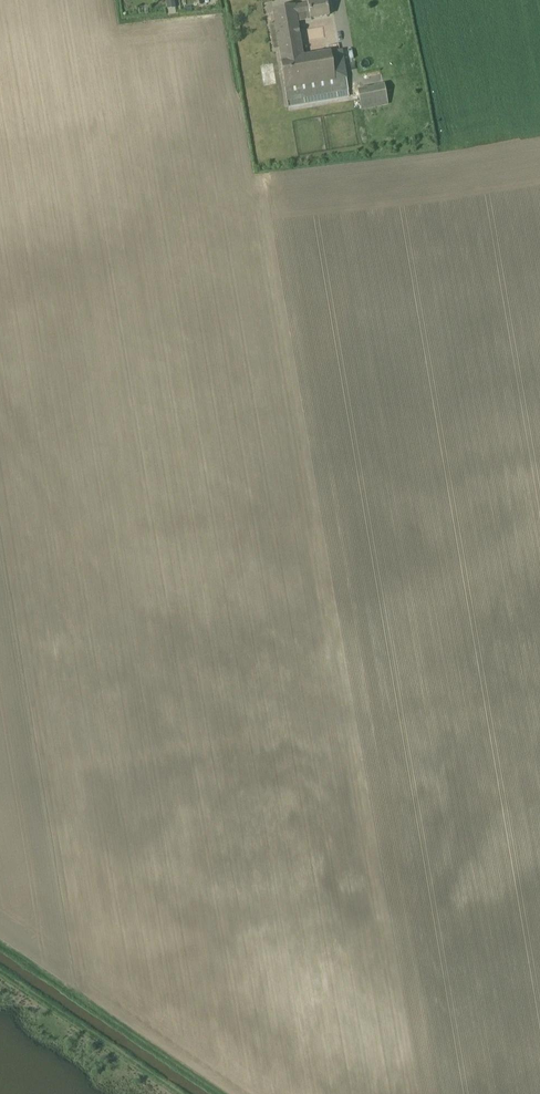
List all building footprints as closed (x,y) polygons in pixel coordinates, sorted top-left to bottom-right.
[(166,12),(175,11),(174,0),(165,0),(166,12)] [(326,0),(316,0),(307,2),(307,4),(294,6),(294,5),(272,9),(281,62),(280,62),(287,101),(306,97),(307,105),(307,107),(310,107),(312,119),(313,119),(313,121),(320,120),(317,104),(331,101),(331,100),(349,97),(347,82),(356,81),(350,48),(320,54),(320,55),(303,58),(297,20),(329,15),(326,0)] [(360,110),(387,104),(382,82),(355,88),(360,110)]
